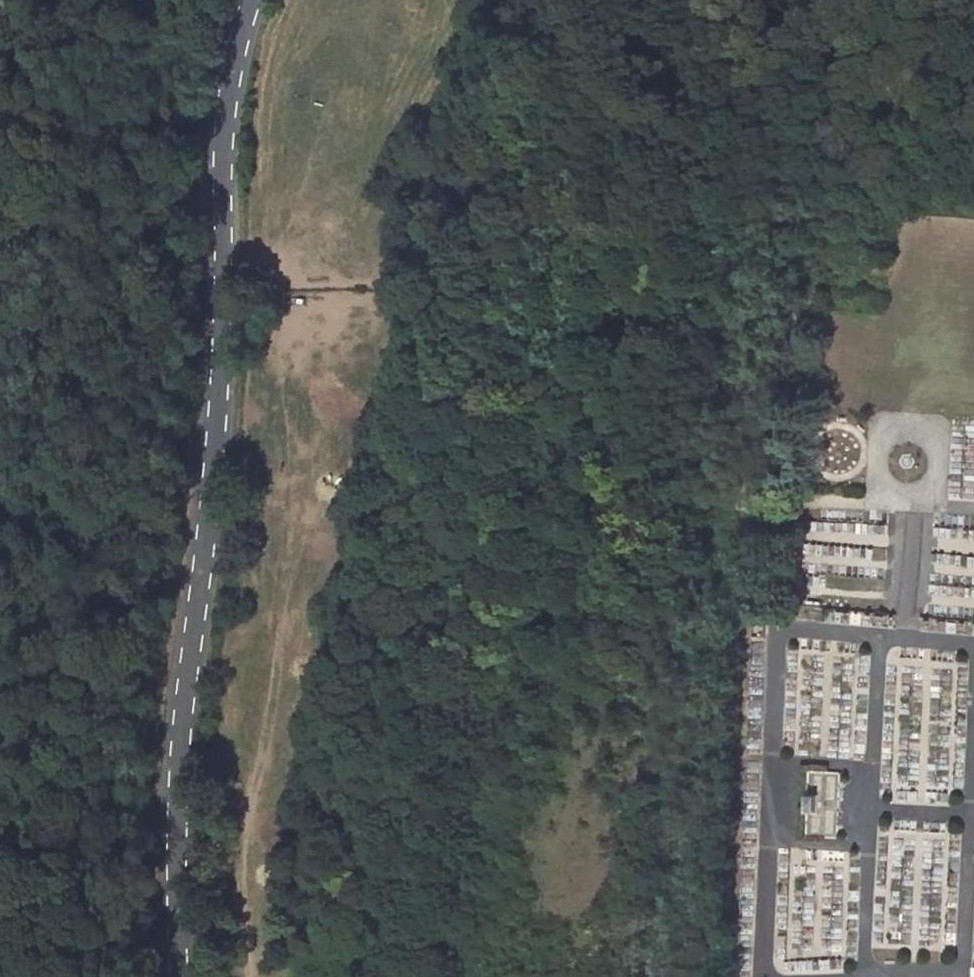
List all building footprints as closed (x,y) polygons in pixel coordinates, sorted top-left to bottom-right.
[(807,836),(839,836),(840,770),(808,770),(807,836)] [(946,907),(948,832),(881,829),(877,942),(936,945),(937,906),(946,907)]
